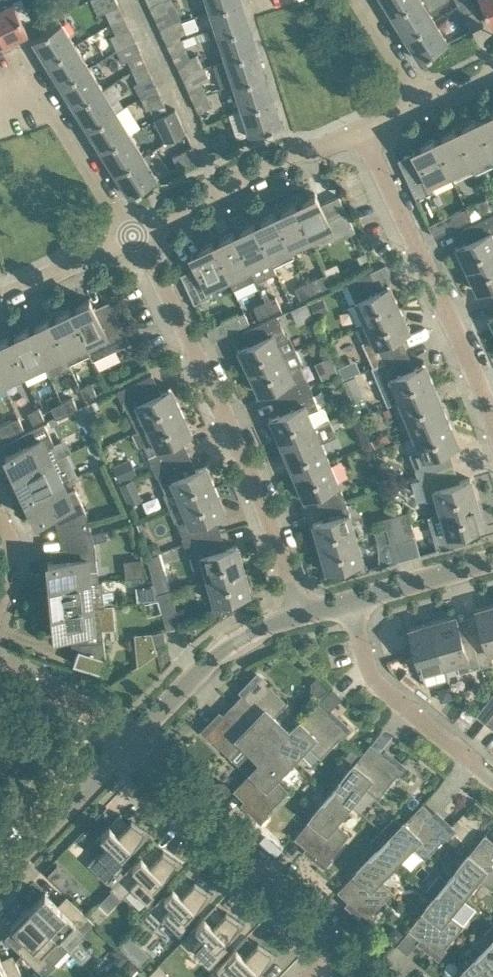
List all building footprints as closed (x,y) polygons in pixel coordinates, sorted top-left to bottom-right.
[(125,15),(117,0),(92,0),(98,14),(105,10),(110,22),(125,15)] [(182,19),(173,0),(159,0),(149,4),(160,28),(174,22),(182,19)] [(236,0),(207,0),(210,9),(236,0)] [(249,24),(241,0),(236,0),(210,9),(218,34),(249,24)] [(393,14),(414,0),(385,0),(393,14)] [(393,14),(407,36),(435,19),(429,10),(446,0),(414,0),(393,14)] [(458,4),(461,10),(462,14),(470,30),(471,30),(483,23),(473,0),(466,0),(458,4)] [(492,24),(492,0),(481,0),(492,24)] [(24,23),(14,1),(0,7),(0,33),(4,41),(27,31),(27,32),(28,31),(24,23)] [(115,32),(110,35),(117,49),(122,46),(122,45),(136,40),(125,15),(111,22),(114,28),(115,32)] [(171,52),(185,45),(210,36),(207,28),(182,38),(180,34),(187,31),(182,19),(174,22),(160,28),(171,52)] [(432,51),(448,41),(435,19),(407,36),(420,57),(419,58),(420,59),(428,54),(428,55),(433,52),(432,51)] [(48,60),(76,43),(62,21),(33,39),(34,40),(35,39),(48,60)] [(226,58),(257,48),(249,24),(218,34),(226,58)] [(122,45),(122,46),(127,58),(132,69),(147,63),(136,40),(122,45)] [(61,82),(89,65),(76,43),(48,60),(61,82)] [(196,69),(204,66),(197,52),(190,55),(185,45),(171,52),(182,75),(196,69)] [(234,83),(265,73),(257,48),(226,58),(234,83)] [(151,90),(157,87),(147,63),(132,69),(137,81),(134,82),(140,96),(151,90)] [(75,105),(103,88),(89,65),(61,82),(75,105)] [(196,69),(182,75),(193,99),(207,93),(204,88),(202,81),(210,78),(204,66),(196,69)] [(242,108),(273,98),(265,73),(234,83),(242,108)] [(168,111),(157,87),(151,90),(140,96),(146,109),(149,107),(155,118),(168,111)] [(89,127),(117,110),(103,88),(75,105),(89,127)] [(207,93),(193,99),(198,111),(212,104),(207,93)] [(273,126),(282,123),(283,123),(282,121),(281,122),(273,98),(242,108),(250,133),(268,127),(268,128),(273,127),(273,126)] [(103,149),(131,132),(140,126),(127,104),(117,110),(89,127),(103,149)] [(185,132),(174,108),(168,111),(155,118),(154,118),(165,142),(185,132)] [(477,121),(492,153),(492,152),(492,110),(477,121)] [(477,121),(476,117),(457,130),(471,163),(475,171),(492,163),(492,156),(492,153),(477,121)] [(471,163),(457,130),(455,127),(436,140),(451,172),(471,163)] [(224,130),(211,136),(216,148),(229,142),(224,130)] [(155,146),(143,153),(131,132),(103,149),(116,171),(156,148),(155,146)] [(451,172),(436,140),(434,136),(415,150),(414,147),(413,148),(422,168),(406,175),(417,198),(434,190),(430,182),(451,172)] [(173,156),(178,167),(198,157),(193,146),(173,156)] [(158,177),(170,171),(156,148),(116,171),(130,193),(128,193),(129,194),(137,189),(138,190),(142,187),(158,177)] [(331,228),(335,236),(335,237),(354,228),(339,194),(321,203),(316,192),(297,205),(295,201),(294,202),(311,237),(331,228)] [(487,197),(476,202),(481,213),(492,208),(487,197)] [(291,247),(311,237),(294,202),(276,215),(274,211),(274,212),(291,247)] [(434,235),(471,217),(466,206),(428,223),(434,235)] [(254,221),(253,221),(274,265),(294,255),(291,247),(274,212),(256,225),(254,221)] [(492,256),(492,213),(462,227),(462,228),(463,228),(468,240),(458,245),(457,243),(456,243),(467,268),(492,256)] [(256,281),(276,271),(253,221),(235,234),(233,230),(232,231),(255,279),(256,281)] [(212,240),(212,241),(229,276),(234,288),(255,279),(232,231),(214,244),(212,240)] [(208,286),(229,276),(212,241),(193,254),(193,252),(192,252),(197,265),(181,273),(195,302),(212,294),(208,286)] [(365,251),(357,255),(361,262),(369,258),(365,251)] [(467,268),(474,283),(474,282),(478,290),(489,285),(492,293),(492,256),(467,268)] [(352,278),(347,281),(347,282),(355,298),(366,322),(400,306),(389,281),(387,282),(388,285),(378,289),(370,272),(371,271),(370,270),(352,278)] [(317,276),(306,281),(311,293),(322,287),(317,276)] [(295,286),(301,297),(311,293),(306,281),(295,286)] [(281,306),(276,295),(265,300),(270,312),(281,306)] [(323,296),(310,302),(316,315),(329,309),(323,296)] [(96,310),(90,297),(71,311),(90,353),(92,358),(93,358),(92,356),(112,347),(113,349),(126,343),(116,322),(121,320),(112,302),(96,310)] [(259,317),(270,312),(265,300),(254,305),(259,317)] [(307,300),(291,307),(298,323),(314,316),(307,300)] [(373,336),(363,341),(373,365),(383,360),(406,350),(399,333),(410,328),(407,321),(400,306),(366,322),(373,336)] [(51,320),(65,353),(69,362),(90,353),(71,311),(69,307),(51,320)] [(228,331),(241,325),(250,321),(244,310),(223,320),(228,331)] [(278,340),(286,337),(287,336),(277,315),(278,315),(277,314),(243,330),(244,331),(244,330),(250,343),(240,347),(239,345),(237,346),(249,370),(284,354),(278,340)] [(65,353),(51,320),(49,317),(30,330),(44,362),(65,353)] [(44,362),(30,330),(28,326),(9,340),(24,372),(44,362)] [(9,340),(7,336),(0,341),(0,375),(3,382),(24,372),(9,340)] [(373,365),(372,365),(389,404),(399,399),(435,384),(424,359),(423,360),(424,362),(413,367),(406,350),(383,360),(373,365)] [(276,398),(309,384),(299,361),(290,366),(284,354),(249,370),(256,385),(260,392),(271,387),(276,398)] [(147,424),(182,408),(170,384),(169,385),(170,387),(160,392),(152,374),(152,372),(118,388),(119,389),(124,399),(131,415),(132,415),(132,414),(141,410),(147,424)] [(359,373),(344,377),(351,400),(366,395),(359,373)] [(97,393),(97,392),(92,382),(81,387),(86,398),(97,393)] [(324,405),(319,407),(309,384),(276,398),(282,412),(272,416),(271,414),(269,414),(280,439),(329,418),(324,405)] [(435,384),(399,399),(414,434),(449,419),(443,404),(443,405),(435,386),(435,384)] [(62,401),(67,412),(74,409),(78,407),(73,396),(62,401)] [(57,417),(67,412),(62,401),(51,406),(57,417)] [(78,407),(74,409),(81,424),(90,420),(83,405),(78,407)] [(29,411),(34,422),(45,417),(40,406),(29,411)] [(155,467),(188,452),(181,436),(192,431),(188,423),(189,423),(182,408),(147,424),(154,438),(145,442),(144,442),(152,460),(155,467)] [(2,437),(24,427),(19,415),(0,424),(0,432),(2,437)] [(331,459),(316,425),(330,419),(329,418),(280,439),(286,454),(287,454),(294,473),(295,474),(331,459)] [(419,447),(409,451),(416,467),(419,475),(420,475),(430,471),(430,472),(453,463),(447,447),(457,443),(458,445),(460,444),(449,419),(414,434),(419,447)] [(17,475),(52,459),(47,447),(55,444),(45,422),(22,433),(27,443),(6,453),(6,454),(7,454),(17,475)] [(180,501),(216,486),(210,471),(206,464),(195,469),(188,452),(155,467),(158,473),(165,491),(166,491),(166,490),(174,487),(180,501)] [(130,457),(113,465),(121,481),(137,473),(130,457)] [(27,497),(62,481),(70,477),(66,467),(58,470),(52,459),(17,475),(27,497)] [(321,506),(345,498),(339,483),(341,483),(331,459),(295,474),(305,499),(307,499),(306,496),(316,492),(321,506)] [(420,475),(419,475),(426,499),(436,497),(440,511),(477,500),(473,484),(470,477),(459,480),(453,463),(430,472),(430,471),(420,475)] [(133,477),(120,483),(127,497),(130,504),(143,498),(139,491),(133,477)] [(58,510),(63,520),(86,510),(76,489),(68,492),(62,481),(27,497),(37,518),(36,519),(37,520),(58,510)] [(186,542),(220,530),(214,514),(224,510),(225,512),(227,511),(216,486),(180,501),(186,516),(178,519),(178,518),(176,519),(183,535),(184,535),(186,542)] [(320,545),(357,534),(351,510),(349,510),(345,498),(321,506),(325,518),(314,522),(316,529),(315,530),(320,545)] [(474,538),(473,537),(470,528),(483,524),(483,527),(485,526),(477,500),(440,511),(449,544),(446,545),(446,546),(474,538)] [(396,512),(403,538),(415,534),(408,509),(396,512)] [(86,510),(63,520),(67,533),(90,526),(86,510)] [(390,542),(403,538),(396,512),(383,516),(390,542)] [(67,533),(70,547),(95,544),(94,539),(92,531),(90,526),(67,533)] [(103,528),(92,531),(94,539),(106,536),(103,528)] [(208,577),(244,567),(240,551),(239,551),(237,544),(225,547),(220,530),(186,542),(188,549),(193,566),(194,566),(194,565),(203,562),(208,577)] [(370,566),(367,567),(357,534),(320,545),(327,571),(329,571),(328,568),(341,565),(343,574),(343,575),(370,568),(370,566)] [(153,541),(145,543),(149,555),(159,551),(162,550),(160,544),(153,541)] [(71,558),(48,560),(48,561),(49,561),(51,584),(99,580),(95,544),(70,547),(71,558)] [(163,564),(159,551),(149,555),(147,555),(150,568),(163,564)] [(241,605),(240,604),(237,594),(250,591),(250,593),(252,593),(244,567),(208,577),(214,601),(215,601),(218,610),(213,611),(213,613),(241,605)] [(99,580),(51,584),(53,609),(105,603),(102,580),(99,580)] [(157,592),(167,626),(181,622),(171,588),(157,592)] [(105,603),(53,609),(55,632),(55,633),(78,631),(80,642),(80,647),(79,647),(74,662),(102,672),(107,657),(106,657),(104,640),(103,628),(116,627),(113,602),(105,603)] [(492,650),(492,603),(477,608),(484,633),(473,636),(481,665),(492,661),(490,651),(492,650)] [(462,639),(457,619),(455,614),(432,620),(445,664),(457,660),(460,671),(469,668),(481,665),(473,636),(462,639)] [(449,678),(445,664),(432,620),(410,627),(426,685),(449,678)] [(155,643),(166,640),(163,628),(152,632),(155,643)] [(157,650),(155,644),(136,646),(138,663),(157,650)] [(276,744),(290,730),(274,714),(286,701),(287,702),(288,701),(266,680),(260,675),(258,677),(254,673),(254,674),(257,678),(250,685),(233,703),(276,744)] [(311,691),(317,697),(327,687),(316,675),(311,680),(311,691)] [(492,711),(492,693),(476,713),(485,721),(492,711)] [(276,744),(291,759),(307,742),(320,754),(320,755),(321,756),(342,734),(341,734),(347,728),(345,727),(348,723),(347,722),(344,726),(337,719),(337,718),(318,701),(290,730),(276,744)] [(233,703),(216,720),(216,721),(209,728),(205,724),(204,725),(208,729),(206,731),(212,736),(211,736),(249,773),(276,744),(233,703)] [(333,789),(349,801),(364,783),(378,794),(378,795),(379,796),(397,773),(397,772),(402,766),(400,765),(403,761),(402,760),(399,764),(391,757),(371,741),(361,753),(351,766),(333,789)] [(275,776),(291,759),(276,744),(249,773),(234,788),(259,813),(256,817),(257,817),(261,814),(262,816),(268,810),(270,808),(286,792),(289,789),(288,788),(275,776)] [(351,766),(361,753),(352,746),(342,759),(351,766)] [(207,787),(219,799),(231,787),(224,780),(214,780),(207,787)] [(335,820),(349,801),(333,789),(328,796),(321,804),(295,836),(315,852),(323,858),(320,862),(321,863),(324,859),(326,861),(331,855),(350,831),(349,830),(349,831),(335,820)] [(322,790),(315,798),(321,804),(328,796),(322,790)] [(380,845),(395,860),(412,843),(425,855),(424,856),(425,857),(446,835),(451,829),(449,827),(453,824),(452,823),(448,827),(441,819),(423,801),(402,822),(391,835),(389,836),(380,845)] [(108,880),(109,881),(133,847),(134,848),(151,831),(132,819),(129,821),(121,813),(96,838),(105,846),(99,853),(90,862),(108,880)] [(391,835),(402,822),(395,815),(382,827),(391,835)] [(382,829),(370,841),(377,848),(380,845),(389,836),(382,829)] [(463,893),(478,875),(492,886),(491,887),(492,887),(492,839),(485,833),(448,879),(447,880),(463,893)] [(121,897),(133,885),(148,900),(164,877),(166,879),(182,862),(164,849),(161,852),(153,843),(128,868),(110,886),(112,888),(121,897)] [(379,877),(395,860),(380,845),(377,848),(338,889),(356,907),(357,907),(364,914),(360,917),(361,918),(365,915),(367,917),(372,911),(393,889),(392,888),(392,889),(379,877)] [(75,881),(57,864),(47,875),(65,891),(75,881)] [(434,896),(447,880),(448,879),(439,872),(425,889),(434,896)] [(165,916),(180,931),(196,908),(197,909),(214,892),(195,880),(193,882),(184,874),(142,917),(153,928),(165,916)] [(448,911),(463,893),(447,880),(434,896),(409,928),(429,944),(437,950),(434,954),(435,955),(438,951),(440,952),(445,946),(464,923),(463,922),(462,923),(448,911)] [(121,897),(112,888),(98,902),(107,911),(121,897)] [(58,937),(74,920),(79,924),(88,915),(71,898),(63,907),(46,891),(30,908),(28,907),(58,937)] [(224,913),(216,905),(191,930),(200,938),(194,944),(212,961),(227,938),(229,940),(246,923),(227,910),(224,913)] [(70,948),(58,937),(28,907),(11,924),(29,942),(21,951),(46,975),(57,963),(54,959),(66,946),(69,949),(70,948)] [(396,926),(388,935),(397,942),(405,932),(396,926)] [(126,933),(117,943),(129,954),(140,965),(149,955),(126,933)] [(277,954),(258,941),(256,944),(247,935),(207,976),(225,976),(226,975),(228,976),(254,976),(259,969),(261,971),(277,954)] [(119,944),(117,943),(111,948),(117,954),(114,958),(120,964),(129,954),(119,944)] [(492,969),(492,954),(486,946),(456,976),(485,976),(492,969)] [(0,955),(0,976),(24,976),(15,958),(4,964),(2,958),(0,955)] [(159,966),(149,976),(151,976),(171,976),(159,966)]
